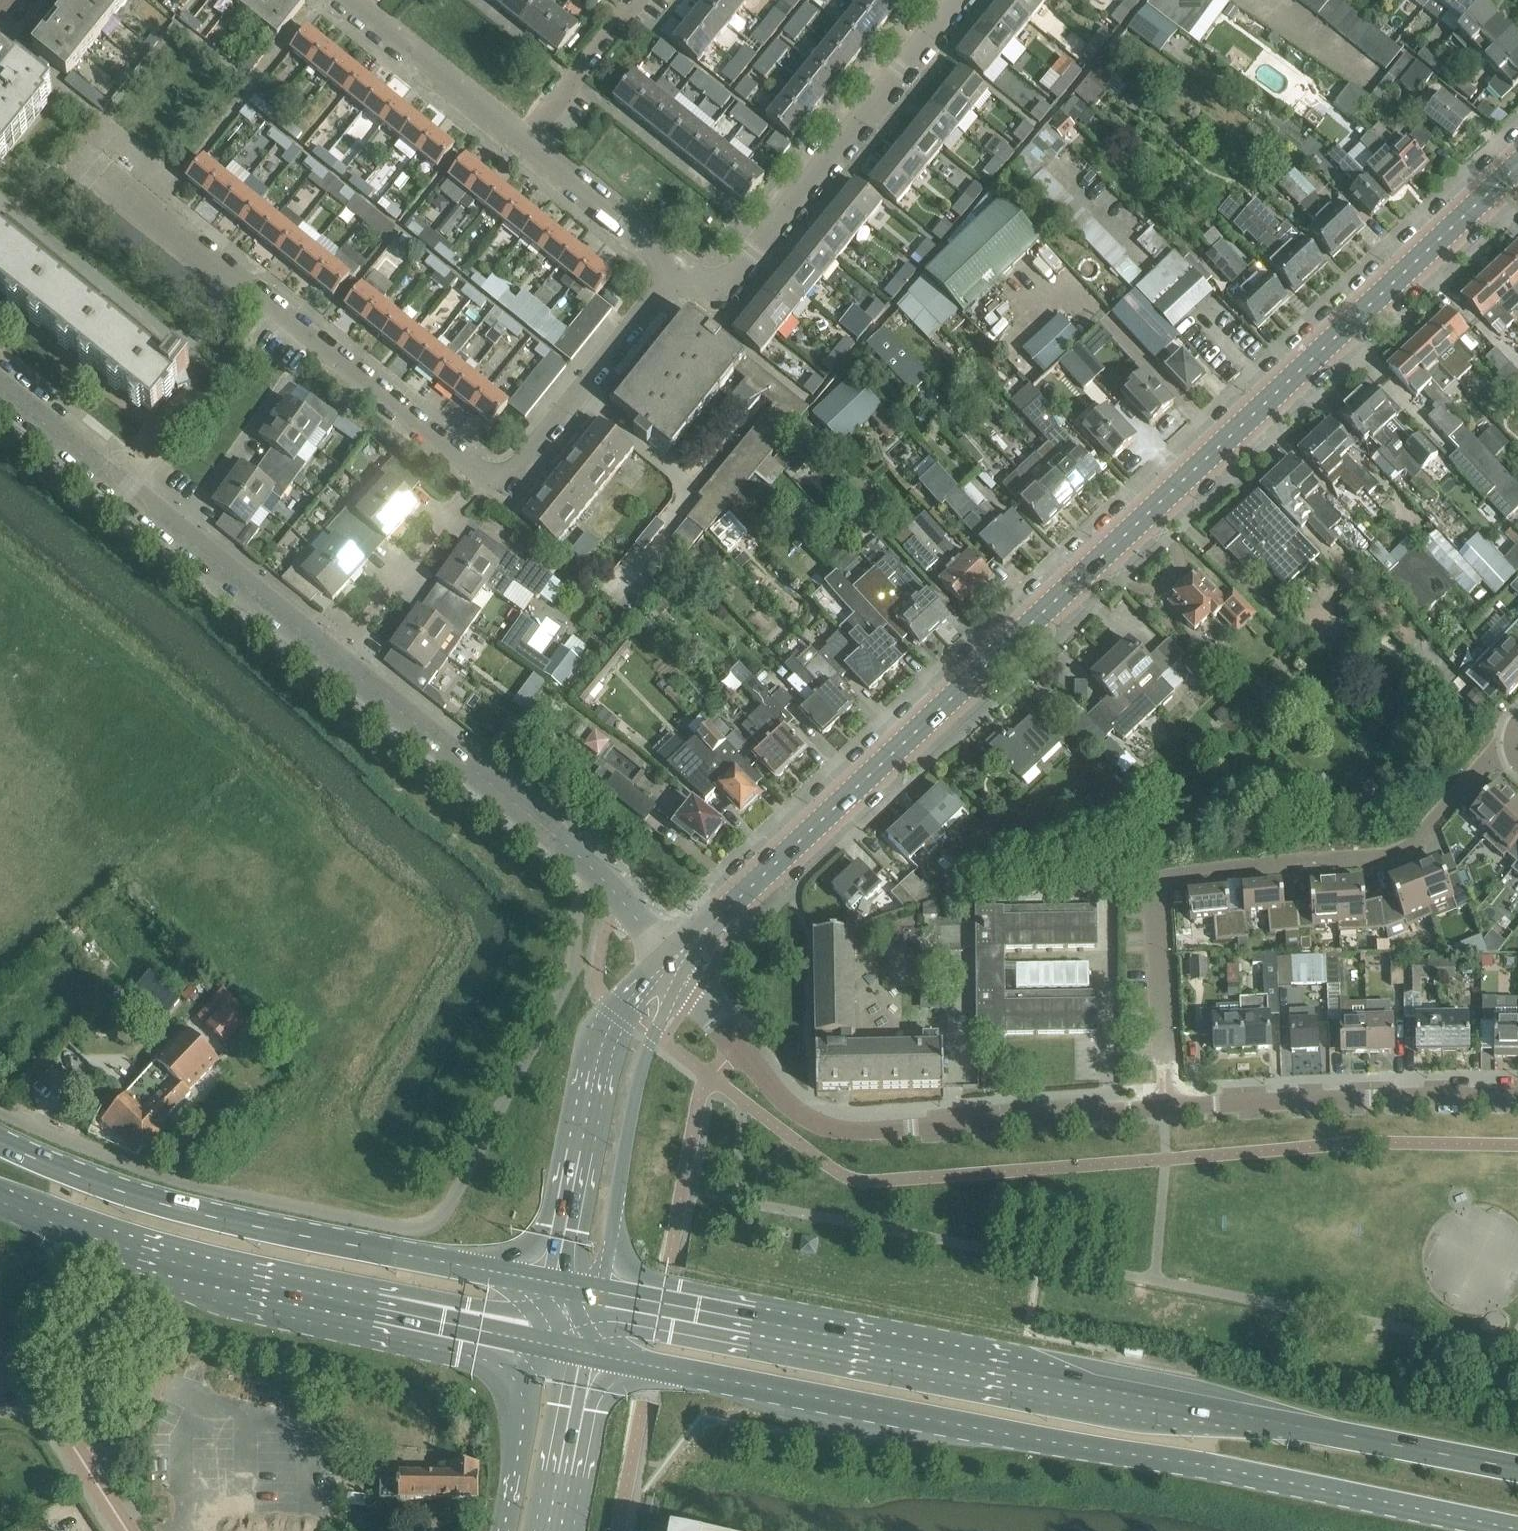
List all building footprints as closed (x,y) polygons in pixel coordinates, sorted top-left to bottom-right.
[(67,5),(101,33),(127,0),(71,0),(67,5)] [(303,0),(237,0),(235,2),(272,32),(277,36),(305,2),(303,0)] [(502,8),(509,0),(491,0),(502,8)] [(502,8),(520,23),(539,0),(509,0),(502,8)] [(543,0),(539,0),(520,23),(539,38),(559,13),(543,0)] [(742,6),(734,0),(706,0),(703,5),(728,25),(742,6)] [(800,0),(782,0),(781,1),(792,10),(800,0)] [(856,7),(881,27),(896,9),(885,0),(861,0),(856,7)] [(896,9),(903,0),(885,0),(896,9)] [(1029,21),(1003,0),(1001,0),(987,18),(1014,40),(1029,21)] [(1029,21),(1044,2),(1041,0),(1003,0),(1029,21)] [(1140,0),(1126,0),(1123,4),(1131,11),(1140,0)] [(1146,6),(1199,44),(1201,42),(1228,5),(1229,3),(1225,0),(1151,0),(1146,6)] [(1330,0),(1314,0),(1308,8),(1318,15),(1330,0)] [(1327,23),(1343,3),(1339,0),(1330,0),(1318,15),(1327,23)] [(1424,9),(1439,21),(1447,12),(1457,0),(1431,0),(1424,9)] [(1447,12),(1463,25),(1483,0),(1457,0),(1447,12)] [(1453,36),(1466,51),(1471,47),(1498,20),(1482,2),(1484,0),(1483,0),(1463,25),(1457,32),(1455,34),(1453,36)] [(794,18),(805,27),(817,12),(805,3),(794,18)] [(1343,3),(1327,23),(1337,31),(1353,11),(1343,3)] [(1131,11),(1123,4),(1111,18),(1120,25),(1131,11)] [(1234,14),(1238,9),(1231,4),(1228,9),(1234,14)] [(101,33),(67,5),(52,24),(49,28),(33,48),(67,75),(101,33)] [(688,23),(713,43),(728,25),(703,5),(688,23)] [(856,7),(841,25),(866,46),(881,27),(856,7)] [(1128,28),(1160,54),(1161,52),(1178,30),(1146,7),(1128,28)] [(774,32),(786,18),(774,9),(763,23),(774,32)] [(1238,9),(1233,17),(1276,45),(1281,37),(1238,9)] [(1353,11),(1337,31),(1346,39),(1363,19),(1353,11)] [(185,12),(180,19),(188,26),(193,19),(185,12)] [(559,13),(539,38),(558,53),(578,28),(584,21),(576,15),(571,22),(559,13)] [(794,18),(782,32),(793,41),(805,27),(794,18)] [(987,18),(972,36),(999,59),(1014,40),(987,18)] [(188,26),(196,33),(202,26),(193,19),(188,26)] [(1346,39),(1356,46),(1372,27),(1363,19),(1346,39)] [(1498,20),(1471,47),(1484,61),(1512,34),(1498,20)] [(697,62),(713,43),(688,23),(672,42),(697,62)] [(762,47),(774,32),(763,23),(751,38),(762,47)] [(841,25),(826,44),(851,64),(866,46),(841,25)] [(1101,48),(1112,34),(1103,27),(1092,41),(1101,48)] [(1372,27),(1356,46),(1366,54),(1382,34),(1372,27)] [(308,30),(291,51),(310,66),(327,45),(308,30)] [(272,32),(267,38),(273,43),(278,37),(277,36),(272,32)] [(153,34),(147,42),(154,47),(160,39),(153,34)] [(1382,34),(1366,54),(1375,62),(1391,42),(1382,34)] [(1484,61),(1498,76),(1517,57),(1517,40),(1512,34),(1484,61)] [(972,36),(956,56),(993,85),(1009,66),(999,59),(972,36)] [(267,38),(261,44),(268,49),(273,43),(267,38)] [(220,40),(214,47),(222,54),(228,47),(220,40)] [(776,40),(764,54),(775,64),(787,49),(776,40)] [(676,53),(661,41),(652,52),(667,64),(676,53)] [(1101,48),(1092,41),(1080,55),(1089,62),(1101,48)] [(147,56),(154,47),(147,42),(140,50),(147,56)] [(1375,62),(1385,70),(1401,50),(1391,42),(1375,62)] [(261,44),(256,50),(263,56),(268,49),(261,44)] [(826,44),(811,62),(836,83),(851,64),(826,44)] [(327,45),(310,66),(328,80),(345,59),(327,45)] [(1207,45),(1205,48),(1211,53),(1214,49),(1207,45)] [(745,46),(733,60),(744,69),(756,55),(745,46)] [(222,54),(231,60),(236,54),(228,47),(222,54)] [(1424,49),(1417,57),(1429,66),(1435,59),(1424,49)] [(256,50),(251,57),(258,62),(263,56),(256,50)] [(1405,53),(1373,92),(1380,98),(1395,79),(1416,96),(1432,75),(1405,53)] [(764,54),(752,69),(764,78),(775,64),(764,54)] [(695,68),(680,56),(671,67),(686,79),(695,68)] [(251,57),(246,63),(253,68),(258,62),(251,57)] [(1488,87),(1501,101),(1513,90),(1517,85),(1517,57),(1498,76),(1494,80),(1488,87)] [(345,59),(328,80),(346,95),(363,74),(345,59)] [(1435,59),(1429,66),(1440,75),(1446,67),(1435,59)] [(733,83),(744,69),(733,60),(721,74),(733,83)] [(1088,77),(1104,90),(1118,73),(1102,60),(1088,77)] [(811,62),(796,81),(822,101),(836,83),(811,62)] [(246,63),(241,69),(248,74),(253,68),(246,63)] [(1070,85),(1082,71),(1073,64),(1061,78),(1070,85)] [(53,92),(19,65),(1,87),(0,86),(0,158),(53,92)] [(126,67),(120,75),(127,81),(133,73),(126,67)] [(972,111),(988,92),(960,69),(945,89),(972,111)] [(71,86),(78,78),(72,73),(65,82),(71,86)] [(632,114),(653,89),(634,73),(614,98),(632,114)] [(363,74),(346,95),(364,109),(381,88),(363,74)] [(716,85),(702,74),(693,85),(707,96),(716,85)] [(1454,74),(1448,82),(1459,91),(1465,83),(1454,74)] [(120,89),(127,81),(120,75),(113,84),(120,89)] [(734,92),(745,101),(757,86),(746,77),(734,92)] [(1076,92),(1095,107),(1107,92),(1104,90),(1088,77),(1076,92)] [(84,83),(78,78),(71,86),(77,91),(84,83)] [(1058,99),(1070,85),(1061,78),(1049,92),(1058,99)] [(807,119),(822,101),(796,81),(782,99),(807,119)] [(83,96),(90,88),(84,83),(77,91),(83,96)] [(1476,92),(1465,83),(1459,91),(1470,100),(1476,92)] [(1369,97),(1350,84),(1333,104),(1352,118),(1369,97)] [(716,85),(707,96),(722,109),(731,97),(716,85)] [(90,101),(96,93),(90,88),(83,96),(90,101)] [(381,88),(364,109),(382,124),(399,103),(381,88)] [(651,128),(671,103),(653,89),(632,114),(651,128)] [(957,129),(972,111),(945,89),(930,107),(957,129)] [(103,98),(96,93),(90,101),(96,106),(103,98)] [(255,95),(250,102),(268,117),(274,110),(255,95)] [(1452,140),(1470,118),(1442,95),(1424,117),(1452,140)] [(109,103),(103,98),(96,106),(102,111),(109,103)] [(782,99),(766,118),(791,138),(807,119),(782,99)] [(1039,123),(1051,108),(1042,101),(1030,115),(1039,123)] [(399,103),(382,124),(400,139),(417,118),(399,103)] [(669,143),(690,118),(671,103),(651,128),(669,143)] [(1483,103),(1480,107),(1477,111),(1488,120),(1495,112),(1483,103)] [(753,115),(739,104),(730,115),(744,126),(753,115)] [(246,107),(240,114),(250,122),(255,115),(246,107)] [(915,126),(942,148),(957,129),(930,107),(915,126)] [(268,117),(286,132),(292,125),(274,110),(268,117)] [(768,127),(753,115),(744,126),(759,138),(768,127)] [(417,118),(400,139),(419,153),(435,132),(417,118)] [(688,158),(708,133),(690,118),(669,143),(688,158)] [(1034,129),(1025,122),(1013,136),(1022,143),(1034,129)] [(1379,124),(1369,134),(1373,138),(1412,178),(1418,172),(1421,172),(1425,169),(1425,166),(1427,164),(1418,155),(1425,148),(1409,138),(1406,141),(1397,132),(1391,137),(1379,124)] [(292,125),(286,132),(296,140),(302,133),(292,125)] [(927,167),(942,148),(915,126),(900,145),(927,167)] [(283,137),(273,129),(267,136),(277,143),(283,137)] [(435,132),(419,153),(437,168),(454,147),(435,132)] [(706,173),(726,148),(708,133),(688,158),(706,173)] [(1360,143),(1346,156),(1348,158),(1362,172),(1366,169),(1392,197),(1412,178),(1373,138),(1369,134),(1368,133),(1360,143)] [(791,145),(776,134),(767,145),(781,157),(791,145)] [(283,137),(277,143),(287,151),(292,145),(283,137)] [(885,163),(912,186),(927,167),(900,145),(885,163)] [(1003,166),(1014,152),(1006,145),(994,159),(1003,166)] [(318,146),(313,153),(323,161),(328,154),(318,146)] [(725,188),(745,163),(726,148),(706,173),(725,188)] [(323,161),(332,169),(338,162),(328,154),(323,161)] [(469,193),(485,172),(466,157),(450,178),(469,193)] [(309,158),(303,165),(313,173),(319,166),(309,158)] [(1349,193),(1371,217),(1388,200),(1348,158),(1339,167),(1357,186),(1349,193)] [(204,159),(187,180),(206,195),(223,174),(204,159)] [(1003,166),(994,159),(982,173),(991,180),(1003,166)] [(744,203),(764,178),(745,163),(725,188),(744,203)] [(869,183),(897,205),(912,186),(885,163),(869,183)] [(337,180),(319,166),(313,173),(331,187),(337,180)] [(1032,180),(1041,190),(1053,179),(1045,169),(1032,180)] [(1295,170),(1287,178),(1294,183),(1331,226),(1333,224),(1339,232),(1336,235),(1343,243),(1345,241),(1346,240),(1353,233),(1355,236),(1363,228),(1339,203),(1331,210),(1331,211),(1314,193),(1316,192),(1295,170)] [(503,187),(485,172),(469,193),(460,204),(469,211),(478,200),(487,207),(503,187)] [(241,188),(223,174),(206,195),(224,209),(241,188)] [(241,188),(224,209),(242,224),(259,203),(269,190),(251,176),(241,188)] [(349,182),(359,190),(364,183),(355,176),(349,182)] [(1287,178),(1280,184),(1286,191),(1317,224),(1308,232),(1315,239),(1332,258),(1340,250),(1338,248),(1343,243),(1336,235),(1339,232),(1333,224),(1331,226),(1294,183),(1287,178)] [(340,194),(349,202),(355,195),(337,180),(331,187),(340,194)] [(855,181),(839,201),(867,223),(882,204),(855,181)] [(972,203),(984,189),(975,182),(963,196),(972,203)] [(62,202),(72,210),(87,191),(77,183),(62,202)] [(359,190),(369,198),(374,191),(364,183),(359,190)] [(521,202),(503,187),(487,207),(505,222),(521,202)] [(947,243),(951,247),(1002,199),(992,189),(947,243)] [(72,210),(81,218),(96,199),(87,191),(72,210)] [(363,222),(373,210),(355,195),(349,202),(345,207),(363,222)] [(960,218),(972,203),(963,196),(952,210),(960,218)] [(382,198),(377,205),(395,220),(401,213),(382,198)] [(81,218),(90,225),(106,206),(96,199),(81,218)] [(951,247),(924,272),(962,313),(1040,240),(1002,199),(951,247)] [(1234,199),(1220,214),(1238,229),(1245,236),(1248,233),(1260,247),(1263,244),(1272,255),(1265,261),(1271,267),(1295,293),(1303,286),(1301,283),(1306,278),(1299,270),(1302,268),(1295,260),(1294,261),(1270,236),(1263,228),(1252,215),(1247,210),(1234,199)] [(851,242),(867,223),(839,201),(824,219),(851,242)] [(1247,210),(1252,215),(1263,228),(1270,236),(1294,261),(1295,260),(1302,268),(1299,270),(1306,278),(1308,276),(1316,269),(1318,271),(1325,264),(1307,246),(1301,239),(1296,243),(1256,201),(1247,210)] [(505,222),(523,236),(539,216),(521,202),(505,222)] [(242,224),(260,238),(277,218),(259,203),(242,224)] [(106,206),(90,225),(100,233),(115,214),(106,206)] [(260,238),(278,253),(295,232),(303,223),(284,208),(277,218),(260,238)] [(385,239),(395,227),(373,210),(363,222),(385,239)] [(100,233),(109,240),(124,221),(115,214),(100,233)] [(413,216),(404,227),(426,245),(435,234),(413,216)] [(557,231),(539,216),(523,236),(541,251),(557,231)] [(809,238),(836,260),(851,242),(824,219),(809,238)] [(941,241),(953,227),(944,220),(932,234),(941,241)] [(124,221),(109,240),(119,248),(134,229),(124,221)] [(1148,279),(1136,290),(1173,330),(1173,329),(1207,298),(1212,292),(1202,281),(1195,274),(1193,272),(1152,228),(1138,241),(1161,266),(1150,277),(1148,279)] [(541,251),(559,266),(575,245),(557,231),(541,251)] [(278,253),(296,268),(313,247),(295,232),(278,253)] [(445,259),(450,253),(453,249),(435,234),(426,245),(445,260),(445,259)] [(414,242),(404,235),(399,241),(408,249),(414,242)] [(174,353),(163,367),(0,236),(0,292),(152,414),(176,386),(178,388),(178,389),(191,385),(190,383),(190,384),(185,371),(190,365),(174,353)] [(821,279),(836,260),(809,238),(794,256),(821,279)] [(936,247),(927,240),(915,254),(924,262),(936,247)] [(1221,241),(1212,250),(1222,260),(1232,271),(1257,297),(1258,296),(1265,302),(1262,305),(1269,313),(1270,312),(1271,312),(1278,304),(1281,307),(1288,299),(1253,263),(1247,268),(1221,241)] [(594,260),(575,245),(559,266),(568,273),(561,282),(570,289),(594,260)] [(1504,254),(1517,269),(1517,246),(1515,249),(1513,246),(1504,254)] [(331,261),(313,247),(296,268),(314,282),(331,261)] [(1212,250),(1205,256),(1225,277),(1234,286),(1226,294),(1258,328),(1265,321),(1263,319),(1269,313),(1262,305),(1265,302),(1258,296),(1257,297),(1232,271),(1222,260),(1212,250)] [(339,252),(331,261),(314,282),(333,297),(350,277),(353,279),(361,270),(339,252)] [(445,259),(454,267),(460,260),(450,253),(445,259)] [(1492,270),(1512,291),(1517,298),(1517,269),(1504,254),(1495,262),(1498,265),(1492,270)] [(441,264),(431,256),(425,263),(435,271),(441,264)] [(779,275),(806,297),(821,279),(794,256),(779,275)] [(586,287),(596,295),(612,275),(594,260),(570,289),(579,296),(586,287)] [(437,272),(431,279),(440,286),(448,292),(459,279),(451,272),(441,264),(435,271),(437,272)] [(905,285),(916,271),(907,264),(896,277),(905,285)] [(1475,281),(1514,322),(1515,321),(1510,317),(1513,315),(1511,313),(1517,307),(1517,298),(1512,291),(1492,270),(1487,276),(1484,273),(1475,281)] [(481,289),(486,282),(476,274),(471,281),(481,289)] [(486,282),(481,289),(498,302),(510,288),(493,274),(486,282)] [(924,274),(908,293),(942,327),(959,311),(924,274)] [(791,316),(806,297),(779,275),(763,294),(791,316)] [(905,285),(896,277),(884,292),(893,299),(905,285)] [(364,322),(386,295),(367,280),(345,307),(364,322)] [(1469,292),(1463,298),(1482,318),(1491,327),(1499,320),(1507,329),(1514,322),(1475,281),(1466,289),(1469,292)] [(477,293),(467,285),(462,292),(471,300),(477,293)] [(1136,290),(1111,313),(1154,359),(1164,350),(1174,360),(1164,369),(1186,392),(1189,389),(1192,389),(1195,386),(1195,383),(1204,375),(1192,363),(1199,356),(1173,329),(1173,330),(1136,290)] [(477,293),(471,300),(481,308),(487,301),(477,293)] [(908,293),(896,307),(928,340),(942,327),(908,293)] [(776,335),(791,316),(763,294),(748,312),(776,335)] [(386,295),(364,322),(382,337),(399,316),(389,308),(394,301),(386,295)] [(596,295),(588,304),(605,318),(612,309),(596,295)] [(874,322),(885,308),(876,301),(865,314),(874,322)] [(517,318),(523,311),(513,303),(507,310),(517,318)] [(581,313),(598,326),(605,318),(588,304),(581,313)] [(495,345),(508,329),(513,322),(495,308),(483,322),(491,329),(485,337),(495,345)] [(517,318),(527,326),(532,319),(523,311),(517,318)] [(674,320),(610,400),(639,424),(635,431),(648,441),(652,435),(653,435),(655,437),(671,450),(734,371),(745,380),(726,404),(744,418),(761,396),(773,406),(758,425),(752,431),(737,449),(732,455),(717,473),(712,480),(701,493),(698,496),(703,500),(687,519),(703,533),(704,534),(728,505),(750,479),(752,477),(754,474),(769,457),(770,455),(788,433),(808,409),(722,338),(711,330),(688,312),(679,323),(674,320)] [(760,354),(776,335),(748,312),(733,332),(760,354)] [(581,313),(575,321),(591,335),(598,326),(581,313)] [(1438,315),(1430,324),(1468,365),(1475,358),(1458,341),(1466,333),(1447,313),(1441,318),(1438,315)] [(874,322),(865,314),(853,329),(862,336),(874,322)] [(382,337),(400,352),(417,331),(399,316),(382,337)] [(1080,339),(1059,316),(1041,333),(1048,340),(1030,357),(1044,372),(1080,339)] [(568,330),(585,343),(591,335),(575,321),(568,330)] [(523,330),(513,322),(508,329),(517,337),(523,330)] [(546,341),(554,347),(559,340),(561,338),(568,330),(560,323),(546,341)] [(435,345),(418,366),(436,381),(453,360),(460,352),(477,330),(469,324),(445,353),(435,345)] [(1424,335),(1418,340),(1437,361),(1454,378),(1457,382),(1471,368),(1468,365),(1430,324),(1421,332),(1424,335)] [(930,378),(889,334),(883,329),(866,345),(913,395),(930,378)] [(568,330),(561,338),(578,352),(585,343),(568,330)] [(435,345),(417,331),(400,352),(418,366),(435,345)] [(843,358),(854,345),(846,337),(834,351),(843,358)] [(554,347),(570,361),(578,352),(561,338),(559,340),(554,347)] [(1410,342),(1401,351),(1439,391),(1440,392),(1454,378),(1437,361),(1418,340),(1413,345),(1410,342)] [(1080,343),(1069,353),(1094,380),(1105,370),(1080,343)] [(550,352),(540,344),(535,351),(544,359),(550,352)] [(1499,373),(1496,376),(1516,397),(1517,395),(1517,373),(1496,349),(1486,358),(1499,373)] [(843,358),(834,351),(822,365),(831,373),(843,358)] [(1395,362),(1389,368),(1416,397),(1423,390),(1439,407),(1447,400),(1440,392),(1439,391),(1401,351),(1392,359),(1395,362)] [(453,360),(436,381),(454,395),(471,374),(478,366),(460,352),(453,360)] [(544,359),(542,361),(559,375),(566,365),(550,352),(544,359)] [(1069,353),(1058,363),(1083,390),(1094,380),(1069,353)] [(866,381),(873,375),(881,368),(872,356),(856,369),(866,381)] [(535,370),(552,383),(559,375),(542,361),(535,370)] [(535,370),(529,378),(545,392),(552,383),(535,370)] [(1150,425),(1173,404),(1144,373),(1121,394),(1150,425)] [(454,395),(472,410),(489,389),(471,374),(454,395)] [(812,396),(823,382),(815,375),(803,389),(812,396)] [(522,387),(538,400),(545,392),(529,378),(522,387)] [(853,378),(832,398),(860,428),(870,417),(880,428),(891,417),(853,378)] [(1368,415),(1403,452),(1406,450),(1421,468),(1436,454),(1418,434),(1412,439),(1394,420),(1403,411),(1380,387),(1374,393),(1367,385),(1360,392),(1362,394),(1357,399),(1363,406),(1359,409),(1367,417),(1368,415)] [(522,387),(515,395),(532,409),(538,400),(522,387)] [(508,404),(489,389),(472,410),(491,425),(508,404)] [(301,409),(289,400),(275,419),(308,442),(318,428),(327,435),(341,416),(306,392),(300,400),(305,404),(301,409)] [(508,404),(524,418),(532,409),(515,395),(508,404)] [(1041,397),(1021,415),(1043,438),(1048,443),(1072,469),(1074,467),(1080,475),(1078,479),(1085,486),(1086,485),(1092,480),(1095,480),(1099,476),(1099,473),(1100,472),(1058,429),(1052,422),(1059,416),(1056,413),(1041,397)] [(832,398),(813,416),(841,445),(860,428),(832,398)] [(1363,406),(1357,399),(1347,409),(1344,406),(1337,414),(1341,418),(1342,418),(1361,439),(1368,433),(1369,434),(1369,436),(1384,452),(1386,450),(1396,461),(1395,462),(1412,479),(1420,471),(1403,452),(1368,415),(1367,417),(1359,409),(1363,406)] [(1428,418),(1459,450),(1449,460),(1505,520),(1517,508),(1517,485),(1447,410),(1452,405),(1449,402),(1447,400),(1439,407),(1428,418)] [(1135,439),(1107,408),(1084,430),(1112,460),(1135,439)] [(274,456),(268,465),(293,482),(306,464),(297,457),(308,442),(275,419),(261,439),(273,448),(269,453),(274,456)] [(595,419),(519,513),(557,544),(633,450),(595,419)] [(1323,424),(1312,435),(1315,437),(1317,436),(1322,442),(1320,446),(1327,453),(1329,452),(1336,461),(1363,489),(1369,495),(1379,485),(1363,469),(1360,472),(1343,454),(1351,447),(1329,423),(1326,427),(1323,424)] [(1493,426),(1477,441),(1493,458),(1509,444),(1493,426)] [(1315,437),(1312,435),(1300,445),(1303,448),(1299,452),(1321,475),(1332,487),(1340,479),(1356,496),(1363,489),(1336,461),(1329,452),(1327,453),(1320,446),(1322,442),(1317,436),(1315,437)] [(963,438),(957,444),(977,465),(983,459),(963,438)] [(795,441),(775,460),(781,467),(785,471),(787,473),(791,469),(807,453),(795,441)] [(1036,454),(1034,455),(1035,456),(1049,471),(1074,497),(1075,496),(1078,496),(1082,492),(1082,489),(1085,486),(1078,479),(1080,475),(1074,467),(1072,469),(1048,443),(1044,446),(1036,454)] [(1394,481),(1401,473),(1379,453),(1372,460),(1394,481)] [(1035,456),(1018,472),(1041,498),(1043,497),(1050,504),(1048,506),(1056,514),(1063,507),(1066,508),(1070,504),(1070,501),(1071,500),(1074,497),(1049,471),(1035,456)] [(373,495),(403,523),(419,505),(408,495),(412,490),(408,486),(415,478),(393,458),(377,475),(385,482),(373,495)] [(1286,459),(1274,470),(1275,473),(1278,473),(1283,478),(1282,483),(1289,491),(1291,489),(1299,497),(1329,529),(1331,531),(1342,521),(1321,499),(1325,495),(1313,483),(1314,482),(1292,459),(1288,462),(1286,459)] [(242,465),(228,484),(261,508),(271,494),(280,500),(293,482),(268,465),(262,473),(258,469),(254,474),(242,465)] [(940,507),(944,503),(1003,565),(1016,552),(1008,544),(1011,542),(1004,534),(1002,536),(961,493),(937,467),(919,484),(940,507)] [(1050,519),(1056,514),(1048,506),(1050,504),(1043,497),(1041,498),(1015,469),(1000,483),(1020,505),(1021,504),(1042,527),(1043,526),(1046,526),(1050,523),(1050,519)] [(1265,484),(1262,487),(1284,511),(1292,503),(1306,519),(1305,520),(1331,548),(1339,540),(1331,531),(1329,529),(1299,497),(1291,489),(1289,491),(1282,483),(1283,478),(1278,473),(1275,473),(1274,470),(1263,481),(1265,484)] [(979,475),(961,493),(1002,536),(1004,534),(1011,542),(1008,544),(1016,552),(1018,551),(1033,537),(1013,515),(1015,513),(992,489),(980,476),(979,475)] [(762,492),(750,479),(728,505),(740,519),(762,492)] [(221,531),(245,550),(259,529),(250,523),(261,508),(228,484),(214,504),(226,513),(223,518),(228,522),(221,531)] [(376,530),(387,541),(403,523),(373,495),(365,488),(338,517),(365,542),(376,530)] [(1258,491),(1241,507),(1303,571),(1319,555),(1258,491)] [(1241,507),(1215,532),(1221,539),(1217,543),(1226,552),(1227,550),(1230,548),(1240,538),(1261,560),(1286,586),(1303,571),(1241,507)] [(926,513),(914,525),(961,574),(963,573),(969,579),(968,584),(974,591),(982,584),(985,584),(989,581),(989,578),(990,576),(969,554),(962,561),(960,559),(960,555),(944,539),(947,536),(942,530),(926,513)] [(746,533),(729,515),(711,532),(727,550),(746,533)] [(364,543),(365,542),(338,517),(323,534),(310,547),(318,555),(349,582),(365,565),(354,555),(358,550),(357,550),(364,542),(364,543)] [(637,545),(644,551),(665,525),(658,519),(652,527),(637,545)] [(914,525),(908,531),(916,539),(906,549),(928,572),(935,566),(940,566),(947,574),(939,582),(961,605),(962,603),(965,603),(969,599),(969,596),(974,591),(968,584),(969,579),(963,573),(961,574),(914,525)] [(568,555),(581,565),(600,540),(587,530),(568,555)] [(1501,588),(1517,572),(1517,571),(1504,557),(1483,534),(1460,556),(1482,581),(1483,580),(1495,593),(1501,588)] [(1465,597),(1482,581),(1460,556),(1440,535),(1423,552),(1417,546),(1416,547),(1453,588),(1455,586),(1465,597)] [(525,537),(518,547),(527,554),(529,553),(538,560),(544,552),(525,537)] [(466,543),(452,563),(494,592),(502,598),(513,583),(514,584),(526,592),(533,597),(534,597),(534,598),(535,598),(536,598),(537,598),(538,598),(538,597),(539,597),(540,597),(540,596),(553,578),(552,577),(546,573),(535,565),(530,561),(526,566),(490,540),(484,548),(478,544),(474,549),(468,544),(466,543)] [(1504,557),(1517,571),(1517,570),(1517,544),(1504,557)] [(1433,606),(1453,588),(1416,547),(1397,565),(1433,606)] [(696,565),(701,561),(702,554),(697,548),(688,557),(696,565)] [(734,560),(742,569),(751,561),(743,552),(734,560)] [(333,600),(349,582),(318,555),(306,568),(299,561),(281,579),(305,599),(313,590),(317,594),(321,590),(333,600)] [(663,557),(650,572),(662,582),(675,567),(663,557)] [(892,562),(883,561),(875,568),(879,572),(892,586),(919,614),(920,614),(926,620),(925,624),(932,631),(940,624),(943,624),(946,621),(947,618),(948,616),(942,610),(949,603),(934,587),(925,595),(892,562)] [(452,563),(438,582),(450,591),(446,596),(451,599),(445,607),(471,625),(494,592),(452,563)] [(1416,623),(1433,606),(1397,565),(1379,583),(1416,623)] [(857,593),(880,618),(879,618),(902,642),(909,635),(918,644),(920,643),(923,643),(927,639),(927,636),(932,631),(925,624),(926,620),(920,614),(919,614),(892,586),(879,572),(857,593)] [(869,628),(879,618),(880,618),(857,593),(839,573),(827,584),(857,615),(841,631),(884,676),(891,670),(894,670),(897,667),(897,664),(899,662),(891,654),(893,652),(891,651),(893,649),(880,636),(878,638),(869,628)] [(1195,578),(1170,602),(1185,617),(1184,618),(1185,620),(1186,621),(1187,623),(1189,625),(1190,626),(1192,627),(1194,628),(1195,630),(1196,628),(1210,615),(1214,619),(1220,613),(1237,631),(1255,614),(1235,591),(1225,601),(1208,583),(1204,587),(1195,578)] [(662,597),(654,606),(662,614),(671,606),(662,597)] [(419,608),(405,628),(447,658),(471,625),(445,607),(439,616),(435,612),(431,617),(419,608)] [(1481,642),(1489,651),(1517,678),(1517,629),(1514,625),(1505,616),(1481,642)] [(405,628),(391,648),(403,656),(400,661),(405,664),(398,674),(422,693),(447,658),(405,628)] [(829,647),(820,655),(841,678),(850,670),(869,690),(871,689),(874,689),(877,686),(877,683),(884,676),(841,631),(826,644),(829,647)] [(624,640),(577,696),(584,702),(589,706),(594,699),(589,696),(599,685),(622,657),(624,659),(629,653),(627,651),(631,646),(624,640)] [(1144,695),(1158,708),(1161,705),(1163,707),(1172,698),(1170,696),(1174,692),(1161,679),(1172,668),(1156,651),(1147,660),(1129,641),(1110,658),(1144,695)] [(559,681),(577,656),(561,644),(543,669),(559,681)] [(1464,676),(1483,694),(1492,684),(1507,698),(1517,686),(1517,678),(1489,651),(1464,676)] [(852,706),(843,697),(851,689),(841,678),(820,655),(805,669),(793,657),(785,665),(795,675),(837,720),(844,714),(847,714),(850,711),(850,708),(852,706)] [(1124,741),(1158,708),(1144,695),(1110,658),(1091,677),(1110,696),(1088,717),(1107,738),(1114,731),(1124,741)] [(1456,670),(1449,677),(1453,681),(1457,685),(1454,687),(1460,693),(1470,683),(1460,674),(1456,670)] [(533,675),(526,685),(539,694),(546,684),(533,675)] [(830,726),(837,720),(795,675),(787,682),(809,704),(801,711),(822,734),(824,732),(827,732),(830,730),(830,726)] [(784,710),(785,709),(774,697),(772,699),(753,678),(744,686),(763,707),(749,720),(775,748),(773,750),(780,758),(784,756),(791,763),(797,758),(800,758),(803,755),(803,752),(805,750),(785,728),(793,720),(784,710)] [(1476,688),(1468,697),(1484,713),(1493,704),(1476,688)] [(684,714),(689,709),(669,689),(664,694),(684,714)] [(782,690),(774,697),(785,709),(793,702),(782,690)] [(709,722),(710,723),(737,752),(746,741),(736,731),(733,733),(716,715),(709,722)] [(1108,738),(1107,738),(1088,717),(1086,715),(1076,725),(1098,748),(1108,738)] [(1000,740),(996,736),(988,744),(1022,780),(1059,745),(1033,717),(1013,736),(1011,734),(1006,739),(1004,737),(1000,740)] [(775,748),(749,720),(742,727),(762,748),(754,756),(775,778),(777,777),(780,777),(783,774),(783,771),(790,764),(791,763),(784,756),(780,758),(773,750),(775,748)] [(744,807),(758,794),(752,789),(762,779),(737,752),(710,723),(667,765),(705,800),(714,792),(713,790),(717,786),(737,807),(744,807)] [(1124,754),(1114,744),(1104,755),(1113,765),(1118,770),(1123,776),(1137,763),(1126,752),(1124,754)] [(607,790),(647,821),(657,808),(617,777),(616,778),(603,768),(597,776),(610,786),(607,790)] [(1317,772),(1311,783),(1323,789),(1329,779),(1317,772)] [(1476,790),(1460,807),(1488,833),(1489,833),(1517,802),(1517,799),(1510,792),(1508,794),(1498,784),(1485,798),(1476,790)] [(921,811),(913,818),(915,821),(927,833),(937,824),(941,830),(962,810),(942,788),(919,809),(921,811)] [(1489,833),(1488,833),(1483,839),(1503,858),(1506,855),(1516,863),(1517,864),(1517,863),(1517,862),(1517,802),(1489,833)] [(722,825),(697,805),(687,816),(682,812),(672,824),(691,840),(694,835),(707,845),(722,825)] [(911,817),(888,838),(909,860),(921,848),(928,856),(937,847),(934,845),(940,839),(945,834),(941,830),(937,824),(927,833),(915,821),(913,818),(912,819),(911,817)] [(1012,847),(1005,849),(1008,856),(1014,854),(1012,847)] [(1424,863),(1412,867),(1428,909),(1429,909),(1452,900),(1456,911),(1471,905),(1458,873),(1445,878),(1438,860),(1425,865),(1424,863)] [(849,912),(854,912),(880,888),(859,866),(833,890),(846,903),(846,908),(849,912)] [(1405,922),(1407,927),(1432,917),(1429,909),(1428,909),(1412,867),(1400,872),(1401,875),(1388,880),(1395,897),(1379,900),(1386,929),(1405,922)] [(908,876),(900,884),(917,902),(928,898),(908,876)] [(1323,880),(1323,883),(1309,884),(1311,904),(1297,904),(1299,931),(1314,930),(1313,926),(1338,924),(1339,924),(1336,879),(1323,880)] [(1338,924),(1338,932),(1385,930),(1386,929),(1379,900),(1364,903),(1363,880),(1349,881),(1349,879),(1336,879),(1339,924),(1338,924)] [(917,902),(900,884),(892,892),(905,906),(917,902)] [(1284,905),(1282,884),(1255,886),(1255,885),(1241,886),(1244,912),(1244,914),(1245,914),(1268,912),(1270,934),(1286,932),(1299,931),(1297,904),(1284,905)] [(1248,938),(1245,914),(1244,914),(1244,912),(1230,913),(1227,890),(1201,893),(1201,891),(1187,893),(1190,920),(1214,918),(1216,941),(1238,939),(1247,938),(1248,938)] [(922,906),(923,916),(937,916),(937,901),(922,906)] [(1098,1033),(1098,992),(1005,993),(1004,949),(1097,948),(1096,906),(975,908),(976,1035),(1098,1033)] [(916,917),(892,918),(893,951),(917,950),(916,917)] [(817,1090),(944,1088),(942,1036),(923,1036),(924,1046),(855,1047),(853,931),(814,932),(817,1090)] [(1301,946),(1299,931),(1286,932),(1287,947),(1301,946)] [(1484,940),(1487,949),(1495,939),(1488,934),(1484,940)] [(1247,938),(1238,939),(1240,954),(1249,953),(1247,938)] [(1310,939),(1301,940),(1301,951),(1311,951),(1310,939)] [(1473,953),(1481,953),(1489,953),(1487,949),(1484,940),(1470,946),(1473,953)] [(1276,954),(1253,956),(1253,964),(1262,964),(1263,986),(1277,985),(1278,985),(1277,957),(1276,954)] [(1339,955),(1326,956),(1327,983),(1327,986),(1340,985),(1339,961),(1339,955)] [(1494,955),(1482,956),(1482,968),(1494,968),(1494,955)] [(1326,956),(1291,957),(1292,985),(1327,983),(1326,956)] [(1190,960),(1190,962),(1191,985),(1208,984),(1206,959),(1190,960)] [(1404,962),(1404,961),(1391,961),(1391,985),(1404,985),(1404,962)] [(1404,962),(1404,985),(1404,994),(1420,994),(1420,979),(1441,978),(1441,961),(1404,962)] [(1441,961),(1441,978),(1454,978),(1454,961),(1441,961)] [(1016,965),(1016,989),(1089,988),(1089,964),(1016,965)] [(166,1017),(179,1003),(157,982),(143,996),(166,1017)] [(1240,999),(1239,999),(1240,1005),(1240,1017),(1243,1055),(1256,1054),(1256,1049),(1270,1048),(1268,1014),(1278,1013),(1277,985),(1263,986),(1264,998),(1240,999)] [(1481,997),(1481,1021),(1494,1021),(1494,1057),(1517,1057),(1517,997),(1481,997)] [(1349,998),(1340,999),(1341,1020),(1342,1054),(1367,1053),(1366,1019),(1366,1003),(1349,1003),(1349,998)] [(1391,1002),(1366,1003),(1366,1019),(1367,1053),(1393,1052),(1392,1018),(1391,1018),(1391,1002)] [(1217,1012),(1201,1013),(1202,1035),(1214,1034),(1215,1051),(1229,1051),(1229,1055),(1243,1055),(1240,1017),(1240,1005),(1217,1007),(1217,1012)] [(225,1044),(243,1026),(224,1008),(207,1025),(225,1044)] [(1292,1053),(1317,1051),(1315,1009),(1290,1011),(1292,1053)] [(1468,1015),(1442,1016),(1443,1051),(1468,1051),(1468,1015)] [(1417,1052),(1443,1051),(1442,1016),(1416,1016),(1417,1052)] [(189,1031),(158,1064),(188,1092),(219,1060),(189,1031)] [(108,1115),(102,1121),(138,1156),(144,1150),(164,1129),(160,1125),(191,1095),(188,1092),(158,1064),(108,1115)] [(380,1475),(379,1500),(409,1500),(408,1511),(412,1512),(412,1516),(436,1517),(436,1501),(478,1501),(479,1466),(440,1465),(440,1470),(428,1469),(427,1476),(380,1475)] [(389,1511),(389,1522),(412,1522),(412,1516),(412,1512),(408,1511),(389,1511)]
